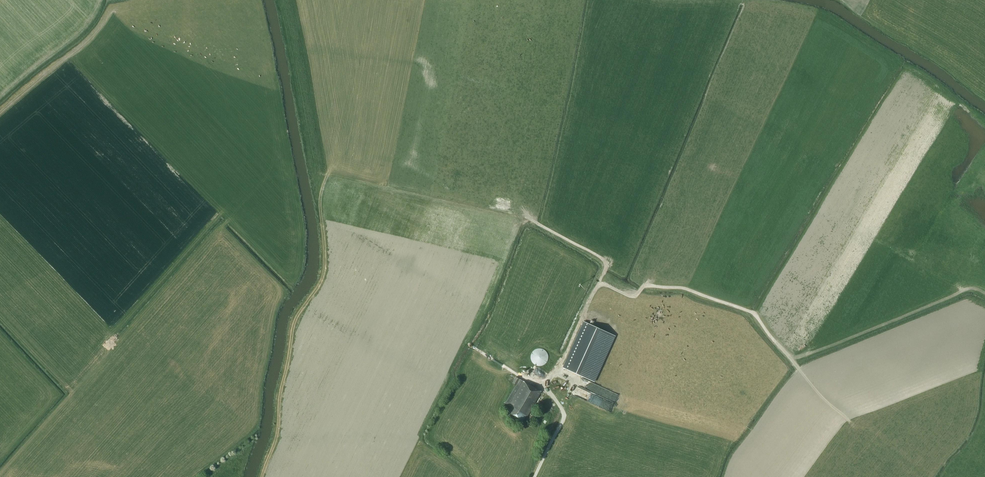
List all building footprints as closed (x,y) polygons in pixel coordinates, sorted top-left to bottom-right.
[(614,335),(584,321),(563,367),(594,381),(614,335)] [(538,350),(539,353),(532,355),(536,367),(550,362),(544,348),(538,350)] [(541,407),(548,395),(542,392),(516,377),(513,383),(516,385),(505,403),(512,407),(507,414),(522,423),(526,416),(527,416),(535,404),(541,407)] [(613,402),(616,403),(618,394),(613,393),(611,401),(605,399),(603,407),(611,409),(613,402)]
